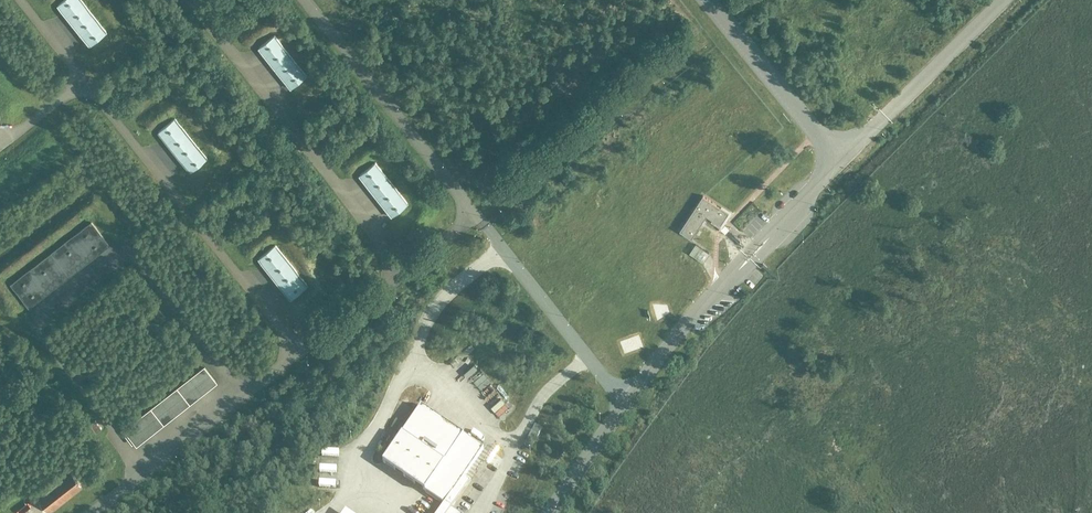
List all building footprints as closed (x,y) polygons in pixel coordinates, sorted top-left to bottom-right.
[(91,46),(107,33),(80,0),(65,0),(58,5),(91,46)] [(275,36),(259,48),(292,89),(307,77),(275,36)] [(159,132),(191,173),(207,160),(175,119),(159,132)] [(376,163),(360,175),(392,216),(408,204),(376,163)] [(721,225),(729,212),(703,195),(680,231),(692,239),(707,216),(721,225)] [(29,306),(89,259),(109,245),(92,223),(12,284),(29,306)] [(259,259),(291,300),(308,287),(276,246),(259,259)] [(137,444),(205,391),(216,382),(205,367),(126,429),(128,432),(126,434),(133,443),(135,441),(137,444)] [(452,508),(471,480),(465,476),(484,448),(422,406),(383,462),(444,504),(438,512),(459,512),(452,508)] [(90,424),(97,433),(102,429),(96,420),(90,424)] [(83,487),(71,471),(38,497),(50,512),(83,487)]
